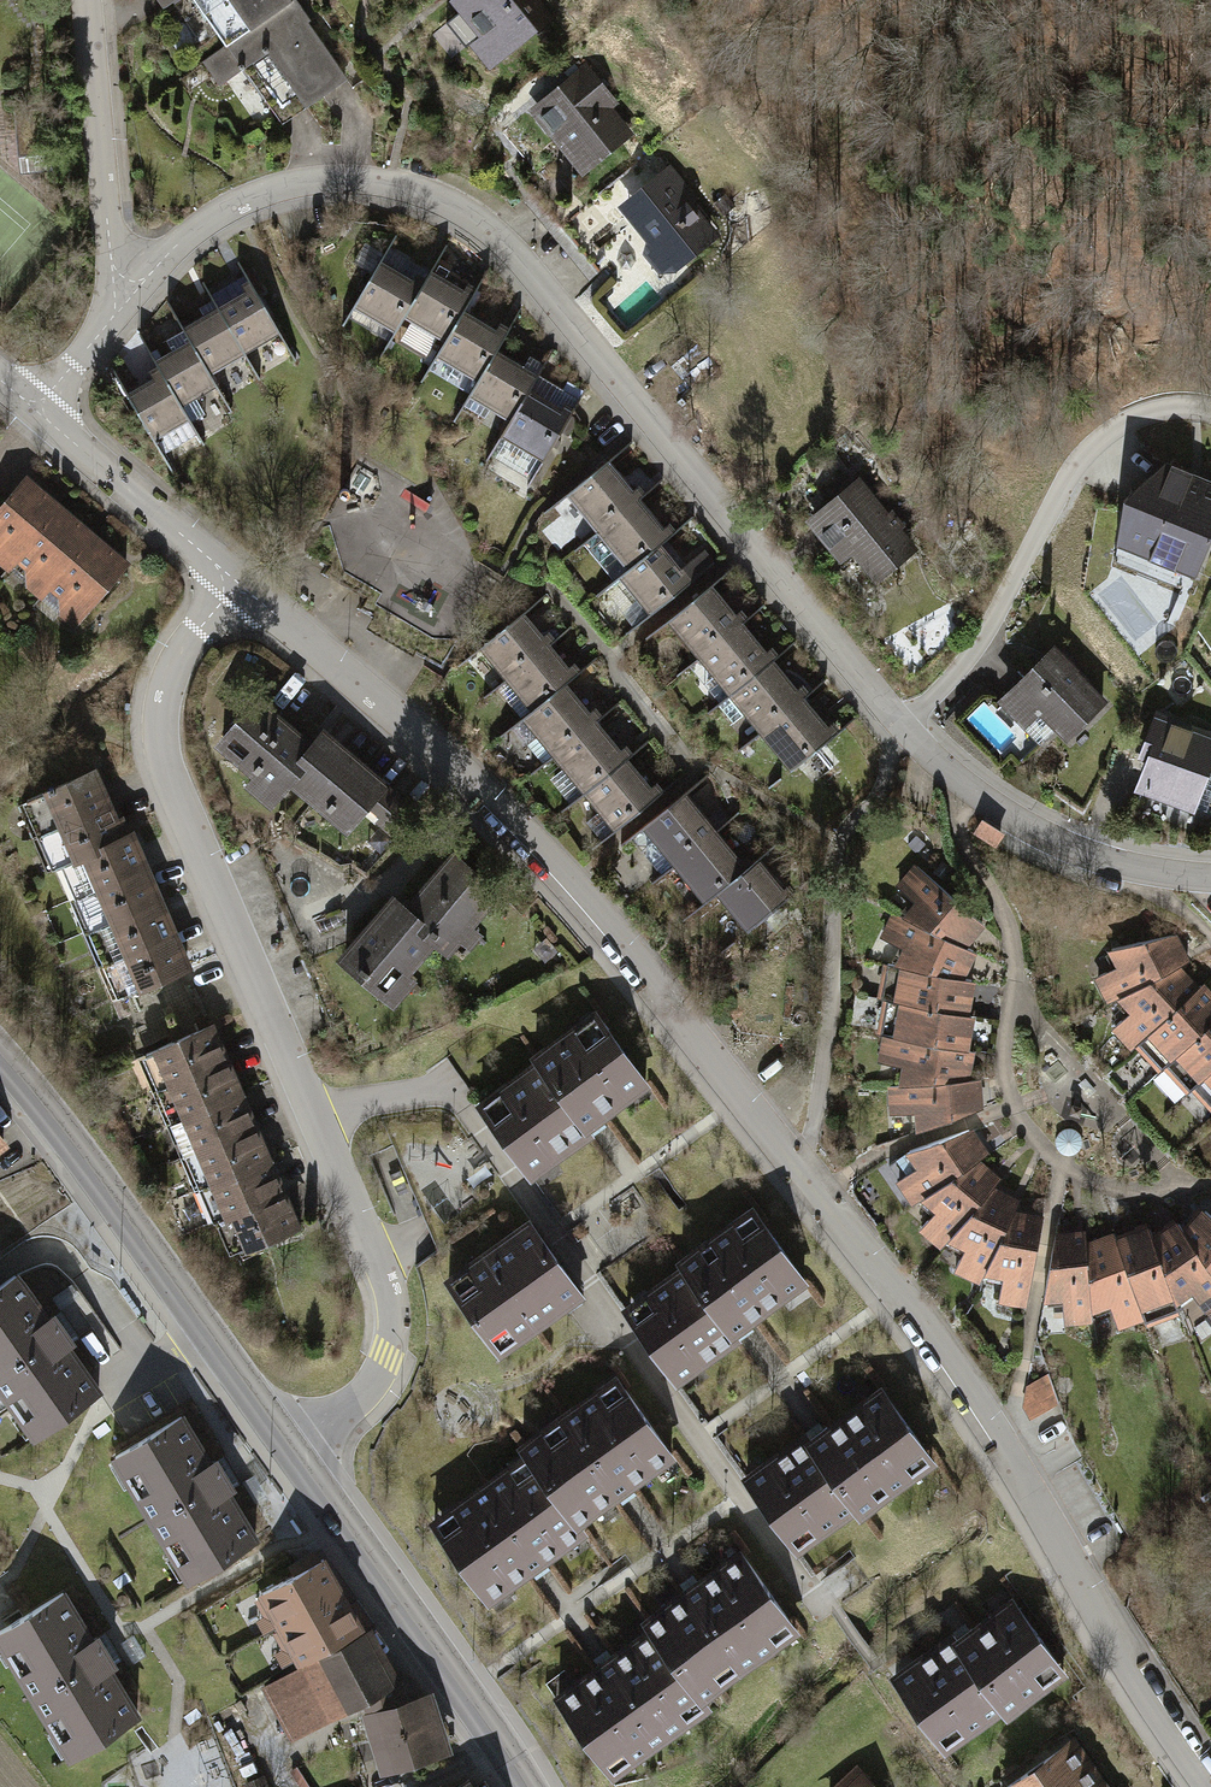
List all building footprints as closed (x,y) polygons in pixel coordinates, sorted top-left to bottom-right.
[(267,16),(256,0),(194,0),(225,45),(267,16)] [(267,16),(290,0),(256,0),(267,16)] [(267,16),(322,96),(348,78),(293,0),(290,0),(267,16)] [(535,0),(461,0),(459,2),(468,14),(454,25),(470,44),(484,33),(500,53),(547,15),(535,0)] [(225,45),(203,61),(220,85),(244,69),(282,124),(322,96),(267,16),(225,45)] [(587,72),(579,62),(570,70),(577,79),(538,111),(562,142),(575,142),(589,161),(625,133),(598,99),(604,93),(594,80),(597,77),(591,69),(587,72)] [(672,172),(642,196),(647,202),(633,215),(655,241),(667,242),(680,257),(710,234),(683,199),(689,193),(672,172)] [(380,261),(354,305),(396,330),(404,316),(430,272),(408,259),(400,273),(380,261)] [(431,271),(430,272),(404,316),(446,340),(463,311),(473,295),(431,271)] [(232,299),(218,307),(245,353),(279,333),(246,274),(224,286),(232,299)] [(183,328),(185,330),(210,373),(245,353),(218,307),(214,300),(200,308),(204,316),(183,328)] [(505,335),(463,311),(446,340),(437,355),(478,379),(496,350),(505,335)] [(155,361),(162,373),(188,418),(191,422),(205,414),(196,398),(217,386),(210,373),(185,330),(166,341),(172,351),(155,361)] [(710,357),(687,330),(659,353),(683,380),(710,357)] [(478,379),(469,395),(511,420),(529,390),(544,364),(529,355),(523,366),(496,350),(478,379)] [(162,373),(127,393),(153,438),(188,418),(162,373)] [(548,402),(529,390),(511,420),(502,434),(545,460),(552,446),(562,445),(568,436),(560,432),(578,402),(555,389),(548,402)] [(638,498),(607,460),(567,493),(598,531),(638,498)] [(1210,541),(1210,481),(1167,462),(1123,499),(1114,561),(1137,571),(1142,561),(1153,566),(1158,579),(1190,592),(1210,541)] [(24,479),(0,507),(0,559),(9,566),(18,556),(58,508),(24,479)] [(858,484),(813,521),(841,554),(852,545),(877,575),(910,548),(895,530),(899,522),(896,516),(889,514),(885,516),(858,484)] [(669,536),(638,498),(598,531),(629,569),(661,543),(669,536)] [(91,536),(58,508),(18,556),(27,564),(28,583),(42,595),(51,584),(91,536)] [(126,566),(91,536),(51,584),(61,592),(61,611),(76,624),(126,566)] [(681,568),(661,543),(629,569),(619,577),(650,615),(715,562),(704,549),(681,568)] [(709,585),(669,618),(700,656),(740,623),(709,585)] [(547,645),(521,614),(481,646),(508,677),(547,645)] [(740,623),(700,656),(731,693),(771,661),(740,623)] [(547,645),(508,677),(533,709),(564,684),(573,677),(547,645)] [(771,661),(731,693),(762,730),(802,698),(816,686),(791,656),(777,668),(771,661)] [(1040,666),(1006,700),(1030,724),(1044,710),(1067,732),(1089,710),(1093,714),(1102,704),(1086,688),(1085,690),(1067,673),(1070,671),(1070,665),(1067,660),(1062,657),(1056,658),(1044,670),(1040,666)] [(564,684),(533,709),(524,717),(539,735),(527,744),(543,764),(555,754),(595,721),(564,684)] [(802,698),(762,730),(793,769),(833,736),(802,698)] [(312,749),(257,703),(222,743),(278,790),(289,777),(346,825),(381,785),(323,736),(312,749)] [(1143,786),(1206,810),(1210,798),(1210,784),(1200,780),(1210,752),(1210,738),(1168,722),(1170,718),(1161,714),(1146,753),(1154,756),(1143,786)] [(595,721),(555,754),(585,791),(625,759),(595,721)] [(625,759),(585,791),(616,829),(656,797),(625,759)] [(27,799),(42,834),(106,807),(92,772),(27,799)] [(685,792),(644,826),(654,839),(646,845),(645,856),(661,874),(674,863),(716,830),(725,822),(716,812),(707,819),(685,792)] [(413,812),(397,798),(380,818),(396,832),(413,812)] [(65,862),(120,839),(106,807),(42,834),(56,866),(65,862)] [(975,833),(995,845),(1003,833),(983,820),(975,833)] [(716,830),(674,863),(706,901),(717,892),(747,868),(716,830)] [(65,862),(79,896),(143,869),(129,835),(120,839),(65,862)] [(393,902),(345,958),(386,993),(434,936),(447,947),(454,939),(494,892),(454,858),(407,913),(393,902)] [(747,868),(717,892),(749,930),(789,897),(758,858),(747,868)] [(962,945),(982,921),(917,866),(899,888),(904,893),(908,893),(920,902),(906,917),(962,945)] [(79,896),(93,929),(157,901),(143,869),(79,896)] [(93,929),(106,961),(171,934),(157,901),(93,929)] [(960,977),(973,950),(962,945),(906,917),(896,913),(884,939),(907,947),(898,965),(960,977)] [(106,961),(121,996),(186,968),(171,934),(106,961)] [(1176,967),(1187,962),(1173,935),(1112,948),(1122,967),(1109,973),(1105,972),(1098,976),(1111,1002),(1120,996),(1176,967)] [(898,965),(887,963),(881,998),(887,999),(965,1013),(972,979),(960,977),(898,965)] [(1196,990),(1176,967),(1120,996),(1135,1011),(1124,1021),(1120,1021),(1114,1026),(1134,1048),(1138,1044),(1196,990)] [(1138,1044),(1162,1069),(1166,1065),(1210,1024),(1210,997),(1200,986),(1196,990),(1138,1044)] [(965,1013),(887,999),(881,1033),(886,1034),(964,1049),(971,1014),(965,1013)] [(510,1098),(487,1115),(529,1174),(591,1131),(588,1127),(603,1117),(601,1115),(646,1083),(603,1023),(579,1040),(573,1031),(535,1058),(539,1064),(504,1089),(510,1098)] [(1166,1065),(1190,1091),(1194,1086),(1210,1071),(1210,1024),(1166,1065)] [(146,1054),(161,1087),(225,1060),(211,1026),(146,1054)] [(965,1080),(971,1050),(964,1049),(886,1034),(881,1062),(891,1064),(893,1062),(906,1064),(903,1085),(965,1080)] [(161,1087),(175,1120),(239,1093),(225,1060),(161,1087)] [(1194,1086),(1210,1105),(1210,1071),(1194,1086)] [(965,1080),(903,1085),(891,1086),(893,1114),(903,1113),(904,1110),(919,1109),(920,1131),(979,1110),(977,1079),(965,1080)] [(175,1120),(189,1154),(254,1126),(239,1093),(175,1120)] [(189,1154),(203,1186),(267,1159),(254,1126),(189,1154)] [(986,1155),(969,1129),(910,1150),(921,1167),(910,1175),(906,1174),(899,1179),(915,1203),(924,1197),(976,1161),(986,1155)] [(217,1219),(224,1216),(282,1191),(267,1159),(203,1186),(217,1219)] [(976,1161),(924,1197),(939,1210),(931,1220),(927,1220),(922,1227),(943,1246),(950,1238),(991,1190),(999,1181),(976,1161)] [(1018,1203),(991,1190),(950,1238),(968,1246),(963,1259),(959,1260),(956,1268),(982,1280),(986,1270),(1013,1214),(1018,1203)] [(238,1250),(296,1225),(282,1191),(224,1216),(238,1250)] [(1186,1233),(1210,1270),(1210,1215),(1206,1210),(1186,1233)] [(1043,1220),(1013,1214),(986,1270),(1006,1274),(1003,1288),(1000,1289),(999,1298),(1027,1303),(1043,1220)] [(656,1304),(633,1320),(675,1379),(737,1336),(735,1333),(751,1321),(749,1318),(804,1279),(761,1220),(737,1237),(730,1228),(681,1263),(685,1269),(650,1295),(656,1304)] [(449,1282),(499,1352),(519,1337),(513,1328),(527,1318),(533,1327),(581,1293),(531,1223),(483,1257),(489,1266),(475,1276),(469,1267),(449,1282)] [(1154,1241),(1175,1299),(1192,1288),(1199,1299),(1199,1303),(1203,1310),(1210,1305),(1210,1270),(1186,1233),(1179,1224),(1154,1241)] [(1151,1230),(1117,1241),(1143,1315),(1145,1322),(1179,1310),(1175,1299),(1154,1241),(1151,1230)] [(1086,1234),(1055,1236),(1044,1297),(1065,1296),(1066,1310),(1063,1311),(1063,1321),(1092,1319),(1091,1308),(1086,1245),(1086,1234)] [(1115,1235),(1086,1245),(1091,1308),(1111,1301),(1115,1314),(1113,1317),(1116,1326),(1143,1315),(1117,1241),(1115,1235)] [(0,1285),(0,1385),(18,1410),(26,1405),(43,1430),(99,1391),(67,1346),(71,1343),(52,1316),(48,1319),(16,1274),(0,1285)] [(1032,1415),(1062,1404),(1050,1374),(1021,1385),(1032,1415)] [(630,1483),(671,1454),(624,1388),(604,1403),(597,1394),(561,1420),(567,1429),(549,1443),(542,1433),(522,1448),(535,1465),(576,1521),(577,1521),(613,1494),(616,1498),(632,1486),(630,1483)] [(808,1435),(746,1479),(789,1539),(813,1522),(819,1531),(854,1506),(858,1512),(908,1476),(901,1467),(925,1450),(882,1390),(828,1429),(826,1426),(810,1438),(808,1435)] [(1051,1408),(1036,1416),(1047,1436),(1062,1428),(1051,1408)] [(197,1573),(255,1538),(227,1491),(232,1488),(214,1460),(209,1463),(181,1416),(123,1451),(139,1477),(131,1481),(174,1552),(182,1548),(197,1573)] [(440,1532),(487,1598),(583,1530),(577,1521),(576,1521),(535,1465),(516,1479),(510,1470),(454,1509),(461,1518),(440,1532)] [(700,1696),(719,1682),(713,1672),(731,1659),(738,1668),(774,1642),(768,1634),(789,1619),(742,1553),(702,1582),(699,1579),(682,1591),(684,1594),(646,1622),(652,1631),(700,1696)] [(262,1592),(281,1627),(342,1593),(323,1559),(262,1592)] [(63,1724),(79,1750),(137,1715),(108,1668),(113,1665),(96,1636),(91,1639),(63,1593),(5,1628),(20,1653),(12,1658),(55,1729),(63,1724)] [(300,1661),(361,1627),(342,1593),(281,1627),(300,1661)] [(954,1635),(895,1678),(938,1738),(961,1720),(967,1730),(1002,1705),(1006,1711),(1040,1687),(1034,1678),(1057,1662),(1014,1602),(974,1630),(966,1631),(957,1638),(954,1635)] [(598,1669),(558,1698),(605,1763),(625,1749),(631,1757),(687,1718),(681,1710),(700,1696),(652,1631),(615,1657),(613,1654),(596,1666),(598,1669)] [(391,1683),(363,1633),(301,1666),(302,1668),(266,1687),(293,1736),(364,1698),(391,1683)] [(391,1683),(364,1698),(371,1715),(402,1705),(391,1683)] [(371,1715),(387,1768),(445,1750),(428,1697),(402,1705),(371,1715)] [(1006,1786),(1104,1786),(1072,1741),(1006,1786)] [(845,1786),(877,1786),(862,1771),(845,1786)] [(247,1783),(249,1786),(266,1786),(262,1777),(247,1783)]
